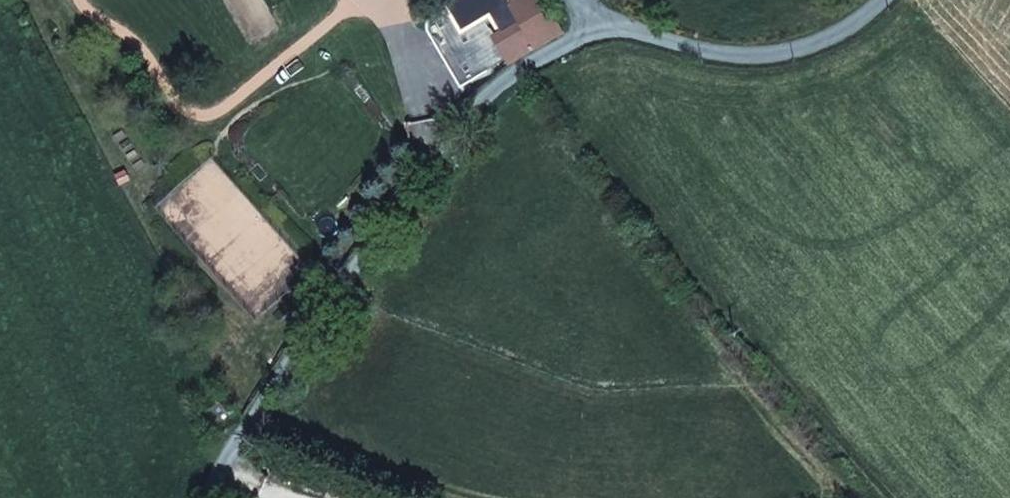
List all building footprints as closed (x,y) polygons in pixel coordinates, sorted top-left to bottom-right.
[(513,32),(525,53),(564,30),(550,4),(524,18),(526,23),(513,32)]
